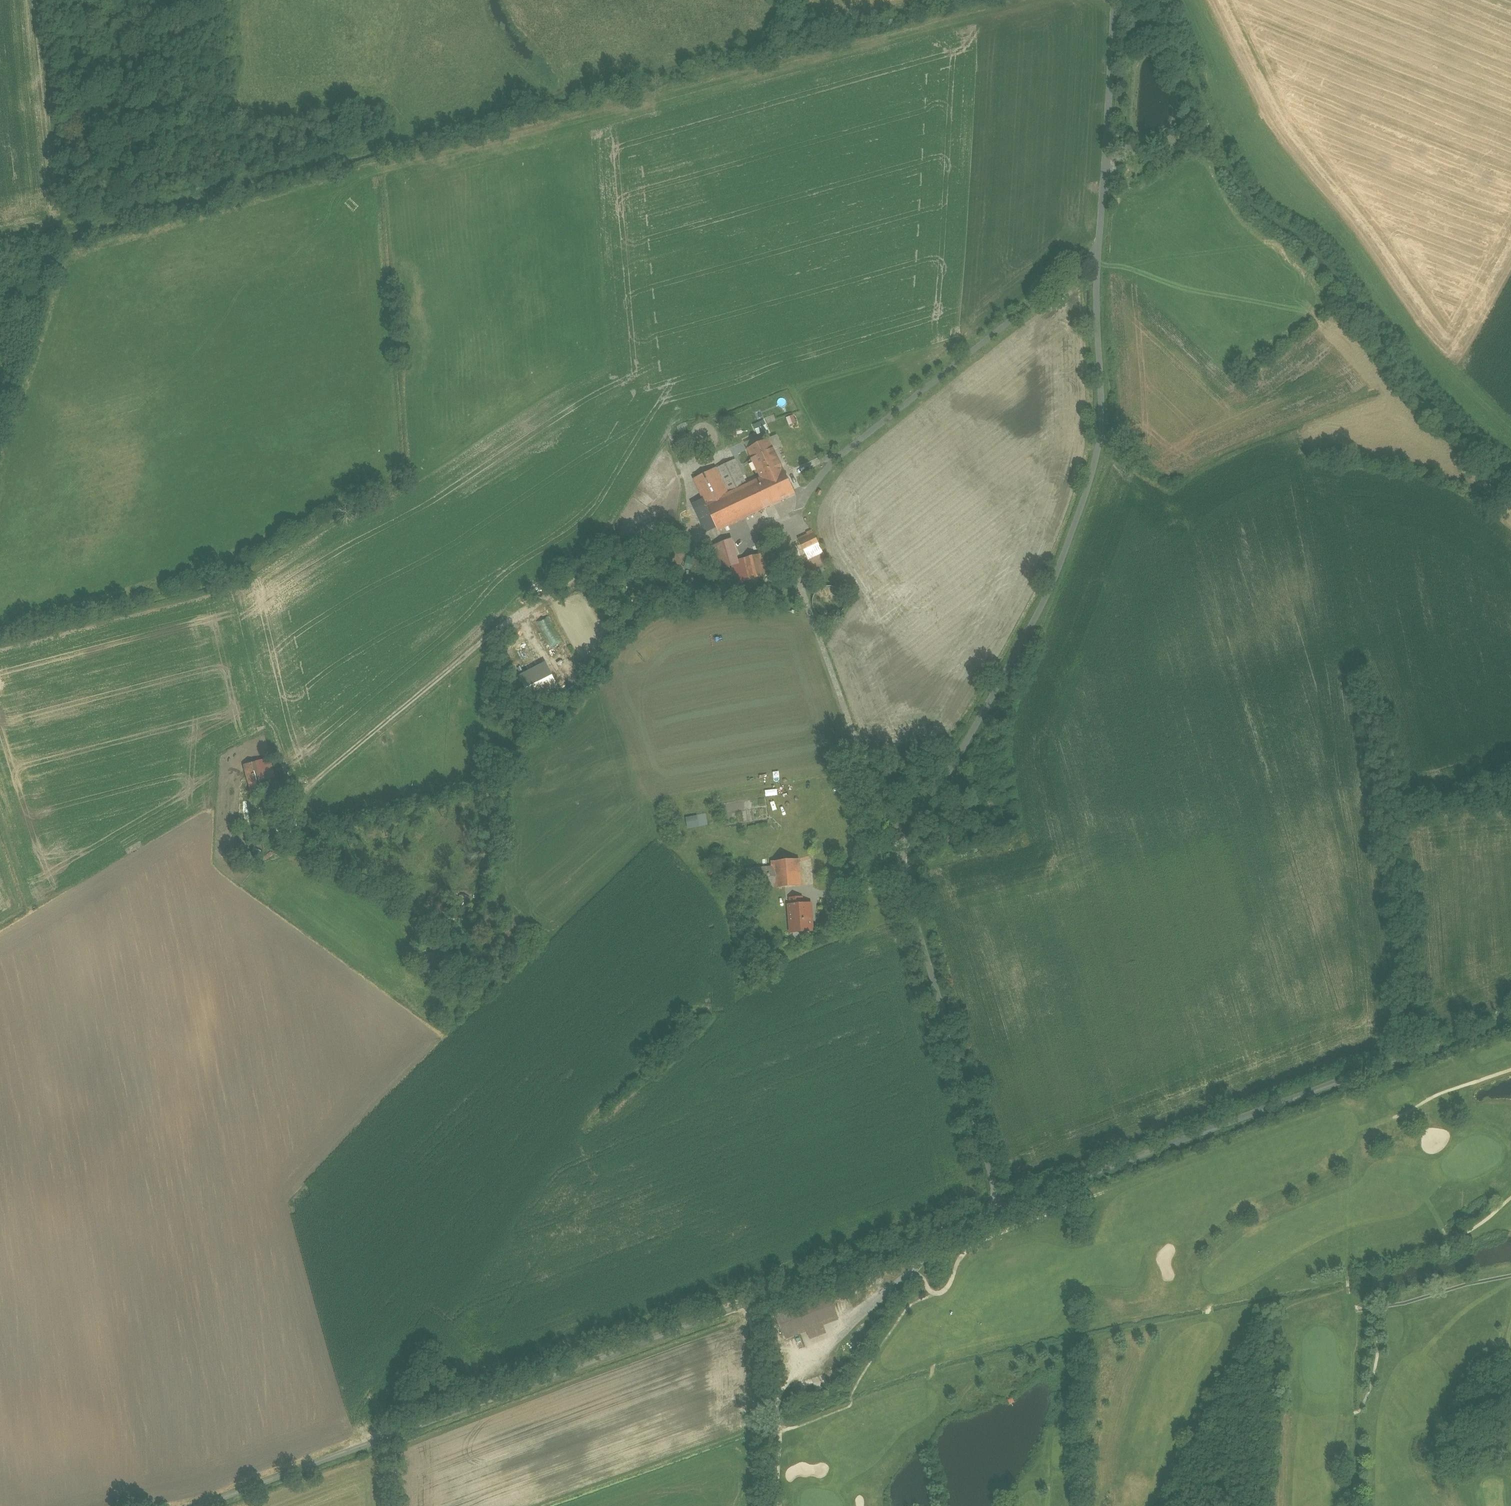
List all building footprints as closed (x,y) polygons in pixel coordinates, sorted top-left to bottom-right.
[(786,417),(789,424),(795,421),(792,414),(786,417)] [(765,420),(753,423),(756,433),(767,430),(765,420)] [(718,527),(721,531),(800,493),(778,448),(785,445),(780,434),(749,448),(763,477),(749,483),(737,458),(695,478),(705,498),(718,527)] [(709,531),(718,527),(705,498),(695,502),(709,531)] [(817,532),(801,538),(815,571),(831,564),(817,532)] [(738,560),(733,541),(716,544),(722,567),(734,564),(738,584),(774,576),(769,553),(738,560)] [(521,686),(549,677),(545,663),(516,672),(521,686)] [(550,675),(538,680),(543,694),(556,689),(550,675)] [(267,758),(244,765),(251,791),(255,790),(274,785),(267,758)] [(685,816),(686,827),(707,825),(706,814),(685,816)] [(803,885),(801,860),(774,861),(774,866),(776,866),(777,887),(803,885)] [(777,887),(776,866),(774,866),(759,867),(760,888),(769,887),(777,887)] [(816,932),(814,901),(805,902),(805,896),(791,897),(791,903),(789,903),(792,934),(816,932)] [(879,899),(868,904),(870,909),(882,904),(879,899)] [(831,1293),(777,1314),(787,1339),(809,1331),(812,1339),(829,1333),(826,1324),(841,1319),(831,1293)]
